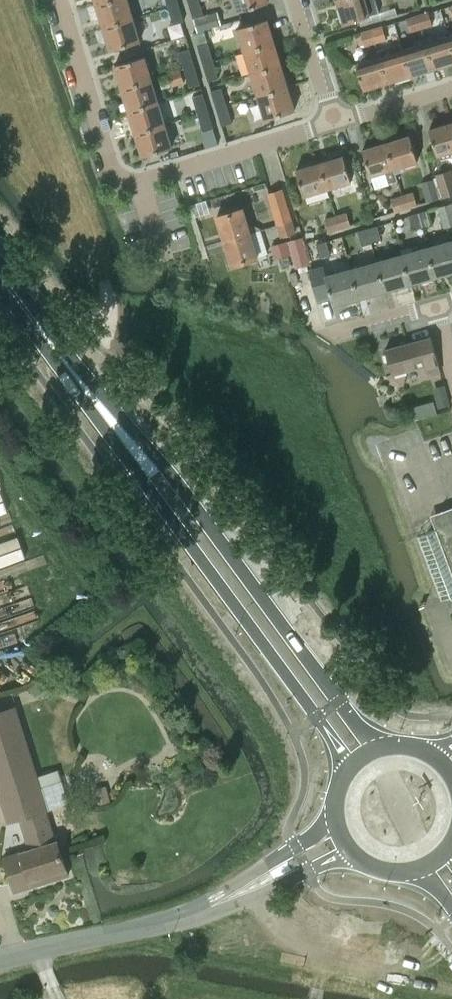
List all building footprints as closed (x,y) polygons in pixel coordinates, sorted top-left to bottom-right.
[(97,3),(103,26),(132,17),(127,0),(108,0),(97,3)] [(199,0),(189,0),(188,0),(193,18),(204,15),(199,0)] [(267,0),(236,0),(239,10),(267,2),(267,0)] [(345,22),(371,15),(379,12),(376,0),(339,0),(345,22)] [(178,4),(168,7),(173,24),(183,21),(178,4)] [(197,30),(219,24),(216,12),(194,19),(197,30)] [(418,15),(422,28),(433,25),(429,12),(418,15)] [(411,31),(422,28),(418,15),(407,19),(411,31)] [(132,17),(103,26),(110,49),(139,40),(132,17)] [(237,27),(245,50),(273,42),(266,19),(237,27)] [(383,26),(372,29),(376,42),(387,39),(383,26)] [(376,42),(372,29),(361,33),(365,46),(376,42)] [(424,37),(426,42),(433,68),(451,62),(451,43),(450,35),(437,39),(435,33),(424,37)] [(433,68),(426,42),(424,37),(414,40),(416,45),(403,49),(411,74),(433,68)] [(208,42),(198,44),(203,62),(213,59),(208,42)] [(245,50),(251,73),(280,64),(273,42),(245,50)] [(378,49),(380,56),(387,81),(411,74),(403,49),(401,42),(378,49)] [(184,69),(195,66),(189,47),(179,50),(184,69)] [(115,65),(122,88),(151,79),(144,56),(115,65)] [(364,89),(387,81),(380,56),(356,63),(364,89)] [(218,76),(213,59),(203,62),(208,79),(218,76)] [(251,73),(258,95),(286,86),(280,64),(251,73)] [(200,83),(195,66),(184,69),(189,86),(200,83)] [(168,74),(172,85),(172,87),(185,83),(181,69),(168,73),(168,74)] [(129,110),(158,102),(151,79),(122,88),(129,110)] [(286,86),(258,95),(265,118),(294,109),(286,86)] [(211,90),(216,108),(227,105),(222,87),(211,90)] [(203,94),(193,97),(198,113),(208,111),(203,94)] [(136,133),(164,124),(158,102),(129,110),(136,133)] [(232,121),(227,105),(216,108),(221,125),(232,121)] [(208,111),(198,113),(203,131),(213,128),(208,111)] [(430,129),(438,155),(440,154),(441,159),(451,155),(451,123),(430,129)] [(171,147),(164,124),(136,133),(142,156),(171,147)] [(411,135),(387,142),(395,168),(419,160),(411,135)] [(387,142),(363,150),(371,175),(385,171),(389,183),(398,180),(395,168),(387,142)] [(320,163),(328,188),(352,181),(344,155),(320,163)] [(305,195),(328,188),(320,163),(297,170),(305,195)] [(451,194),(451,171),(451,170),(437,174),(443,196),(451,194)] [(428,201),(439,198),(434,179),(422,182),(428,201)] [(278,224),(292,219),(282,189),(268,194),(278,224)] [(403,196),(407,208),(417,205),(414,193),(403,196)] [(395,211),(407,208),(403,196),(392,199),(395,211)] [(451,225),(451,203),(439,206),(444,227),(451,225)] [(224,240),(250,232),(243,208),(217,216),(224,240)] [(428,210),(418,213),(422,226),(431,223),(428,210)] [(337,216),(340,228),(351,225),(347,213),(337,216)] [(422,226),(418,213),(409,215),(412,228),(422,226)] [(330,231),(340,228),(337,216),(326,219),(330,231)] [(295,230),(292,219),(278,224),(281,235),(295,230)] [(367,228),(371,242),(381,239),(377,226),(367,228)] [(362,244),(371,242),(367,228),(358,231),(362,244)] [(257,256),(250,232),(224,240),(231,264),(257,256)] [(302,236),(287,240),(295,266),(309,262),(302,236)] [(287,240),(271,245),(275,259),(291,254),(287,240)] [(436,276),(451,271),(451,240),(428,247),(436,276)] [(316,242),(305,244),(306,247),(310,260),(330,254),(326,241),(316,244),(316,242)] [(402,254),(410,283),(436,276),(428,247),(413,251),(412,246),(401,250),(402,254)] [(385,290),(410,283),(402,254),(377,262),(385,290)] [(359,297),(385,290),(377,262),(351,269),(359,297)] [(334,305),(359,297),(351,269),(336,273),(335,269),(325,272),(326,276),(325,276),(334,305)] [(429,374),(440,372),(430,337),(385,349),(392,375),(427,366),(429,374)] [(418,536),(442,599),(451,596),(451,600),(451,508),(431,516),(436,529),(418,536)] [(0,712),(0,796),(8,821),(31,814),(36,812),(47,809),(15,707),(0,712)] [(30,849),(4,857),(15,891),(68,874),(61,854),(62,852),(62,846),(61,843),(57,840),(54,840),(47,817),(46,811),(45,809),(36,812),(31,814),(34,821),(23,825),(30,849)]
